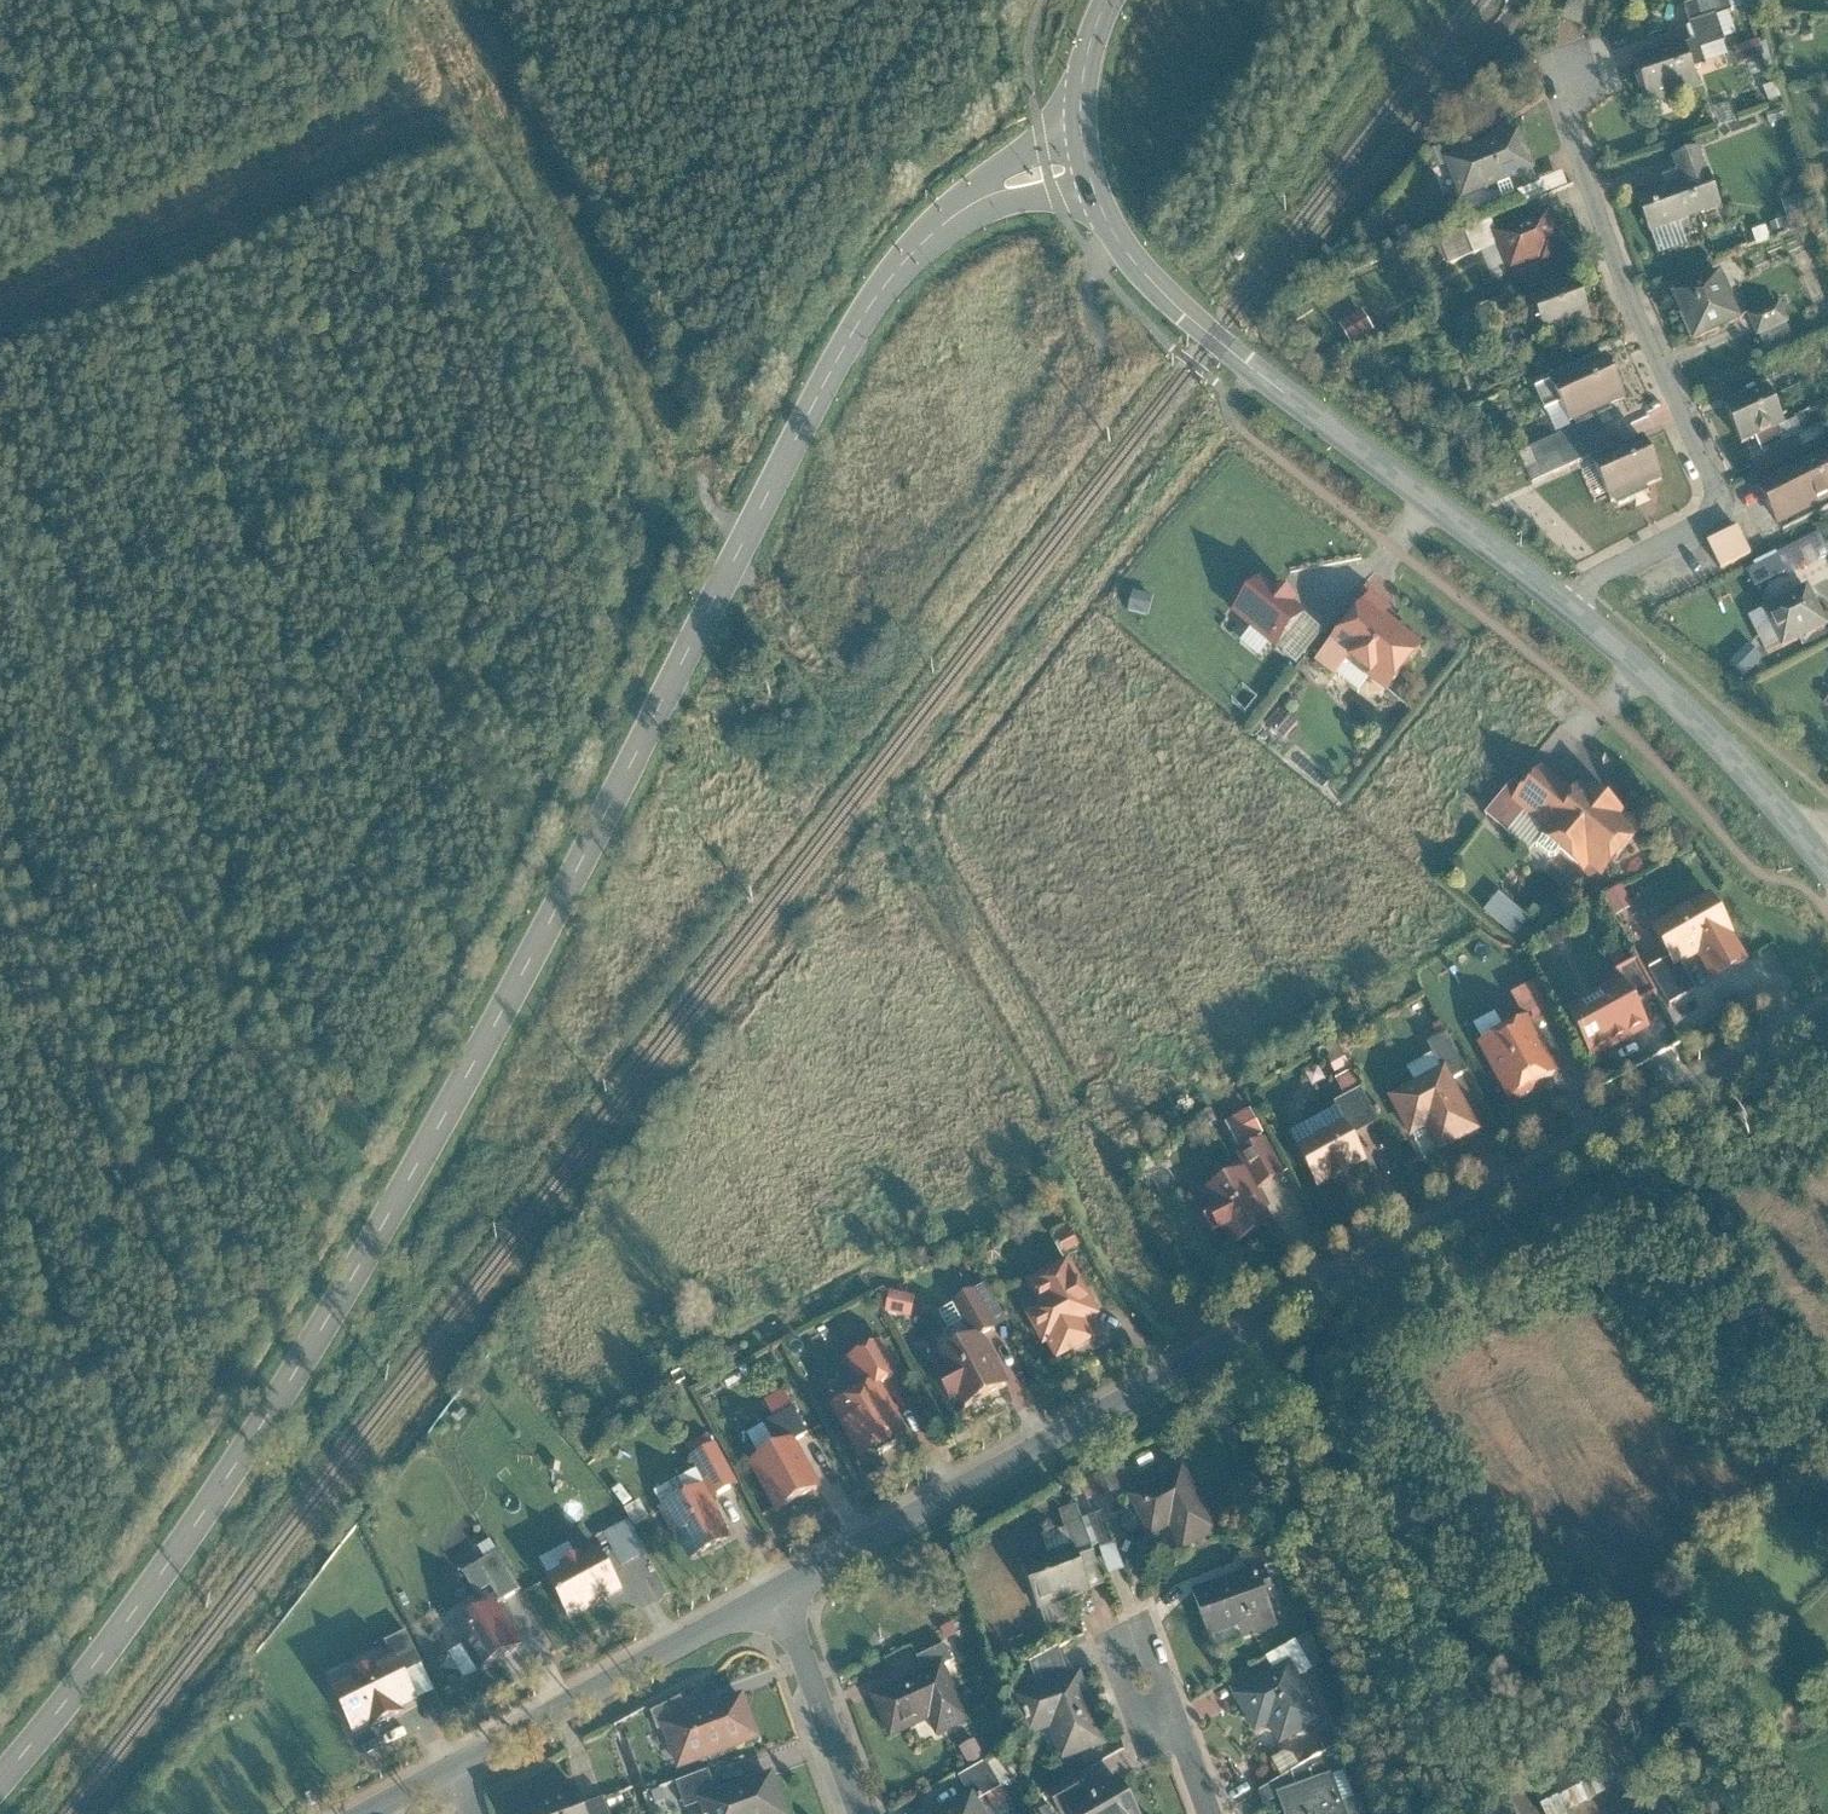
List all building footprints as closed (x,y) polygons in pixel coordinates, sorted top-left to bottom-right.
[(1735,8),(1693,23),(1707,62),(1729,54),(1724,41),(1744,33),(1735,8)] [(1760,40),(1737,48),(1742,64),(1766,56),(1760,40)] [(1701,86),(1685,43),(1634,62),(1650,105),(1701,86)] [(1521,126),(1445,156),(1461,197),(1510,178),(1515,191),(1543,180),(1521,126)] [(1698,149),(1670,160),(1678,181),(1635,198),(1650,234),(1721,206),(1698,149)] [(1569,258),(1549,206),(1491,229),(1497,245),(1509,273),(1538,262),(1541,269),(1569,258)] [(1488,221),(1444,238),(1453,262),(1497,245),(1491,229),(1488,221)] [(1661,255),(1686,242),(1677,224),(1652,237),(1661,255)] [(1721,265),(1669,284),(1691,341),(1743,321),(1721,265)] [(1590,318),(1574,281),(1529,300),(1546,338),(1590,318)] [(1790,322),(1781,299),(1752,311),(1761,333),(1790,322)] [(1374,331),(1364,312),(1341,326),(1351,344),(1374,331)] [(1627,401),(1608,355),(1551,379),(1571,425),(1627,401)] [(1786,424),(1768,387),(1723,408),(1741,445),(1786,424)] [(1613,444),(1600,416),(1533,446),(1546,475),(1613,444)] [(1665,478),(1644,438),(1591,465),(1612,505),(1665,478)] [(1757,486),(1779,526),(1827,500),(1827,449),(1757,486)] [(1753,554),(1739,527),(1707,543),(1721,570),(1753,554)] [(1758,592),(1827,556),(1827,548),(1820,533),(1747,571),(1758,592)] [(1265,575),(1231,614),(1273,650),(1307,612),(1265,575)] [(1794,651),(1827,635),(1827,620),(1812,587),(1772,606),(1794,651)] [(1386,693),(1424,642),(1365,597),(1315,664),(1334,678),(1345,662),(1386,693)] [(1764,658),(1749,645),(1732,663),(1746,676),(1764,658)] [(1286,739),(1298,725),(1283,712),(1271,726),(1286,739)] [(1602,879),(1642,829),(1579,778),(1569,791),(1542,770),(1513,807),(1550,836),(1543,844),(1584,877),(1590,869),(1602,879)] [(1633,908),(1622,887),(1606,896),(1618,916),(1633,908)] [(1532,920),(1501,893),(1485,911),(1516,938),(1532,920)] [(1750,960),(1712,894),(1653,927),(1671,958),(1676,968),(1682,965),(1698,955),(1713,982),(1750,960)] [(1671,958),(1647,971),(1667,1007),(1696,992),(1682,965),(1676,968),(1671,958)] [(1639,960),(1618,972),(1621,977),(1637,1005),(1658,993),(1639,960)] [(1637,1005),(1621,977),(1562,1011),(1591,1060),(1649,1026),(1637,1005)] [(1535,983),(1515,994),(1527,1016),(1534,1029),(1554,1019),(1535,983)] [(1534,1029),(1527,1016),(1477,1042),(1509,1101),(1558,1075),(1534,1029)] [(1468,1072),(1449,1034),(1433,1042),(1445,1066),(1452,1080),(1468,1072)] [(1452,1080),(1445,1066),(1388,1096),(1410,1138),(1427,1129),(1440,1153),(1480,1131),(1452,1080)] [(1356,1075),(1339,1079),(1343,1093),(1359,1089),(1356,1075)] [(1381,1124),(1364,1088),(1337,1101),(1347,1121),(1354,1137),(1381,1124)] [(1253,1110),(1227,1122),(1240,1149),(1266,1136),(1253,1110)] [(1354,1137),(1347,1121),(1296,1147),(1317,1187),(1368,1162),(1354,1137)] [(1284,1174),(1267,1140),(1240,1153),(1248,1168),(1258,1188),(1284,1174)] [(1258,1188),(1248,1168),(1203,1190),(1213,1209),(1204,1213),(1215,1235),(1226,1230),(1234,1245),(1276,1224),(1258,1188)] [(1103,1314),(1070,1255),(1024,1280),(1038,1305),(1024,1312),(1043,1348),(1050,1345),(1057,1359),(1096,1337),(1088,1322),(1103,1314)] [(998,1328),(977,1288),(952,1301),(973,1341),(984,1335),(998,1328)] [(916,1294),(892,1289),(888,1311),(912,1315),(916,1294)] [(962,1409),(1009,1385),(984,1335),(973,1341),(934,1360),(941,1374),(936,1377),(949,1403),(957,1399),(962,1409)] [(900,1373),(884,1339),(846,1357),(862,1391),(881,1381),(900,1373)] [(861,1460),(909,1434),(881,1381),(862,1391),(832,1407),(861,1460)] [(774,1414),(791,1406),(784,1390),(766,1399),(774,1414)] [(805,1432),(794,1409),(764,1424),(776,1447),(793,1439),(805,1432)] [(818,1488),(793,1439),(776,1447),(748,1461),(774,1511),(818,1488)] [(737,1483),(715,1442),(689,1455),(704,1484),(711,1497),(737,1483)] [(1132,1500),(1155,1541),(1175,1531),(1189,1556),(1226,1536),(1189,1469),(1132,1500)] [(711,1497),(704,1484),(663,1507),(690,1558),(732,1535),(711,1497)] [(647,1550),(632,1519),(605,1532),(620,1563),(647,1550)] [(623,1590),(600,1545),(545,1574),(568,1619),(623,1590)] [(1026,1567),(1044,1614),(1096,1593),(1078,1547),(1026,1567)] [(473,1594),(491,1584),(499,1599),(521,1588),(501,1548),(460,1569),(473,1594)] [(1191,1599),(1217,1646),(1242,1632),(1250,1646),(1284,1627),(1268,1599),(1250,1566),(1191,1599)] [(520,1648),(496,1600),(452,1623),(477,1670),(520,1648)] [(434,1688),(407,1629),(387,1638),(393,1653),(413,1697),(434,1688)] [(413,1697),(393,1653),(327,1684),(351,1734),(417,1703),(413,1697)] [(1274,1731),(1284,1748),(1331,1721),(1296,1660),(1237,1694),(1262,1738),(1274,1731)] [(878,1696),(896,1743),(936,1724),(943,1740),(978,1724),(948,1663),(878,1696)] [(1020,1698),(1034,1741),(1055,1734),(1066,1764),(1113,1747),(1088,1675),(1020,1698)] [(751,1697),(668,1727),(684,1773),(769,1742),(751,1697)] [(963,1747),(973,1763),(986,1755),(976,1738),(963,1747)] [(1280,1796),(1287,1813),(1360,1813),(1339,1756),(1294,1772),(1300,1788),(1280,1796)] [(1533,1787),(1542,1813),(1560,1813),(1591,1803),(1579,1771),(1533,1787)] [(707,1800),(711,1813),(793,1813),(779,1775),(707,1800)] [(1072,1813),(1073,1813),(1145,1813),(1127,1782),(1072,1813)] [(583,1790),(520,1811),(521,1813),(591,1813),(583,1790)] [(946,1813),(988,1813),(978,1796),(946,1813)]
